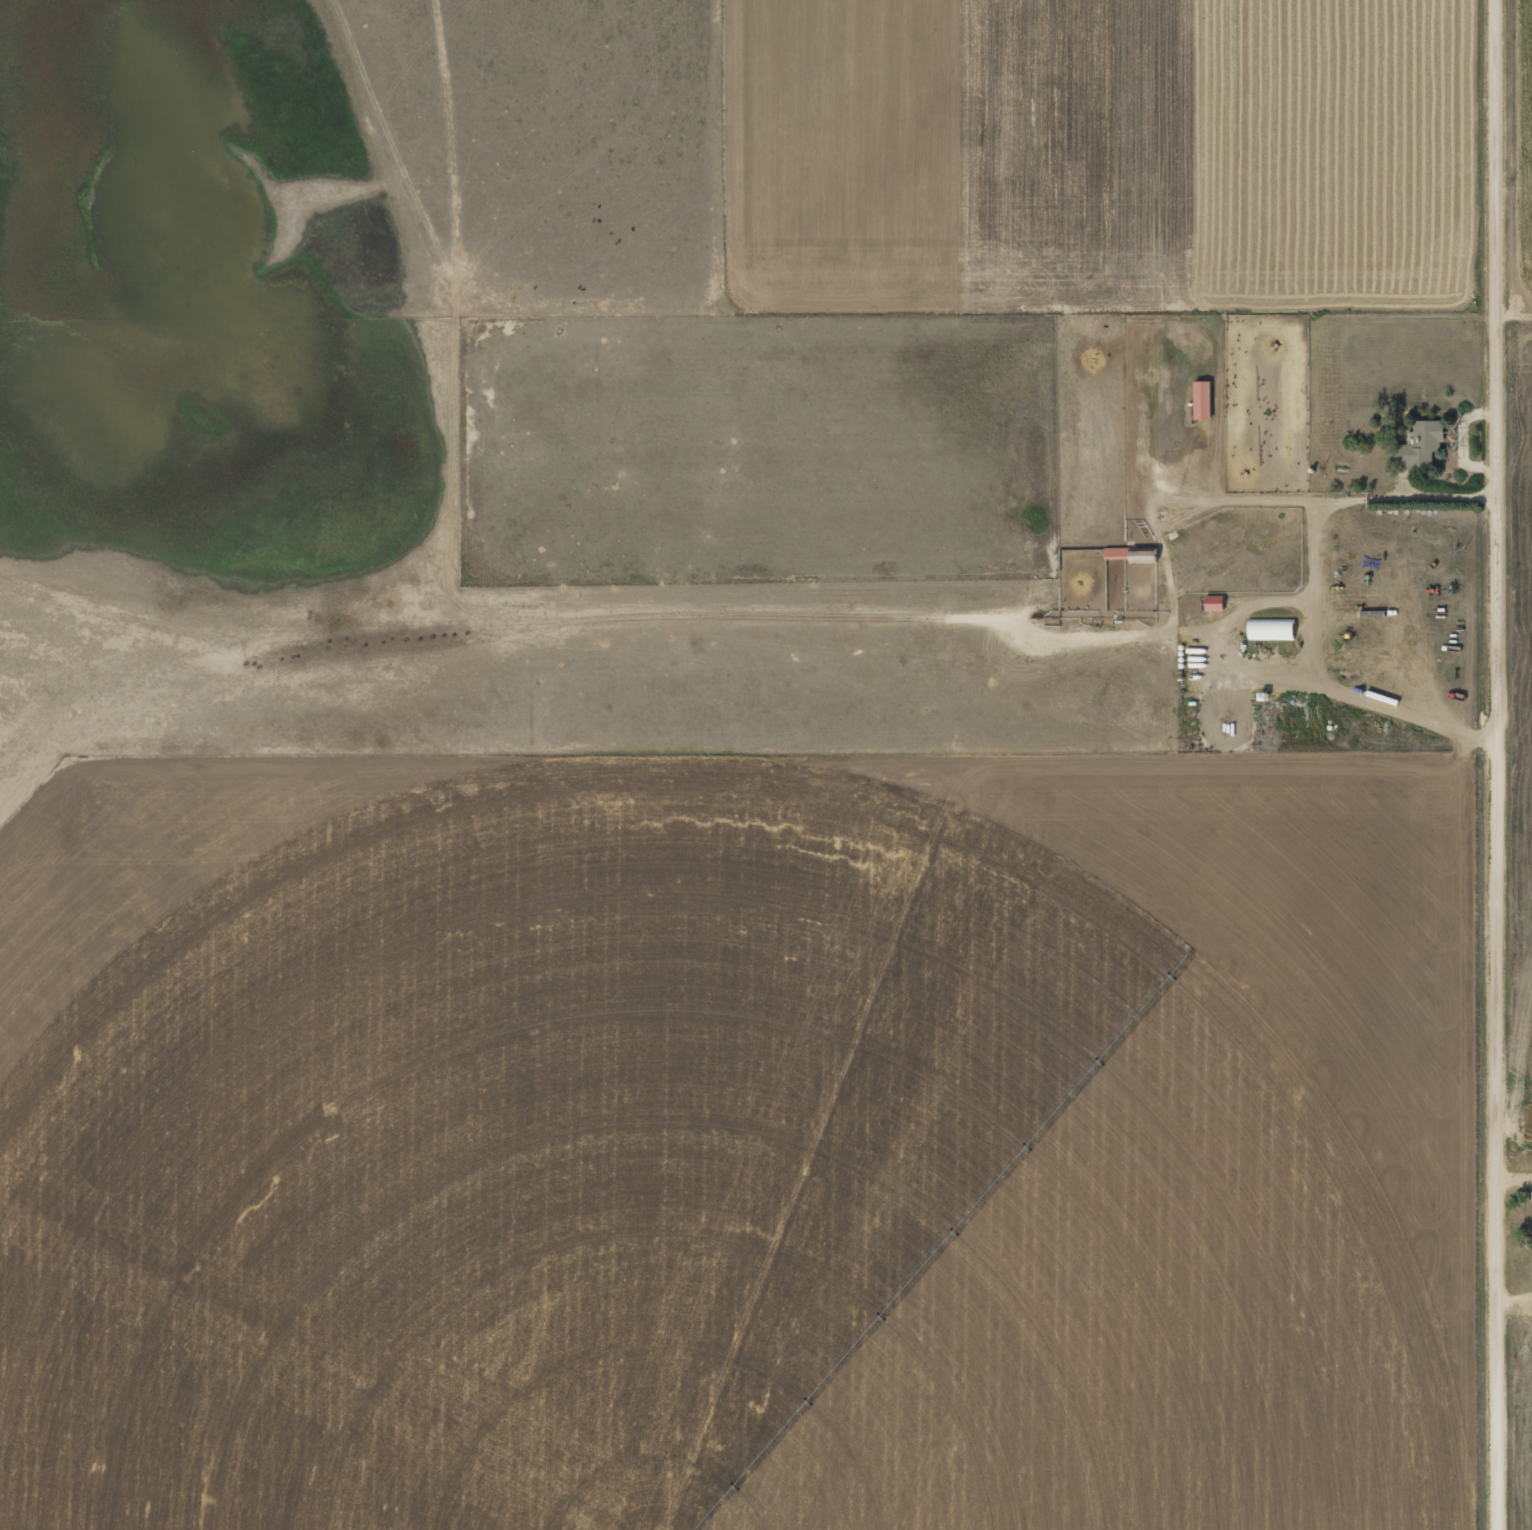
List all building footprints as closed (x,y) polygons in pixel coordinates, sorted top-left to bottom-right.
[(1213,381),(1195,381),(1196,419),(1214,419),(1213,381)] [(1395,467),(1433,468),(1434,444),(1444,444),(1445,420),(1417,419),(1416,431),(1408,431),(1408,444),(1396,443),(1395,467)] [(1206,611),(1226,611),(1225,595),(1206,596),(1206,611)] [(1249,620),(1249,640),(1297,639),(1297,619),(1249,620)]
